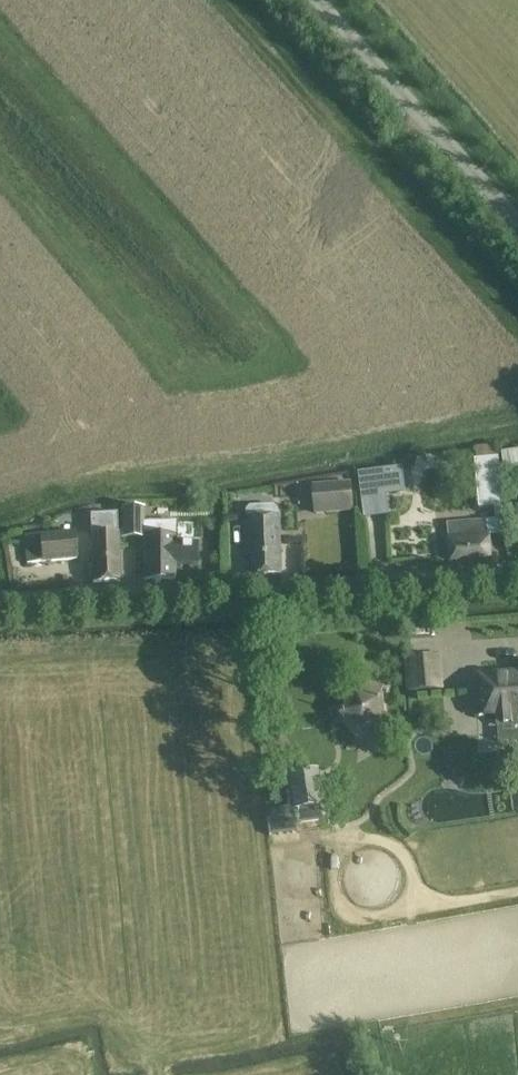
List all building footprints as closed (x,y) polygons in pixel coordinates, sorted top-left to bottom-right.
[(447,523),(450,562),(490,559),(489,535),(505,534),(500,457),(475,459),(478,508),(494,507),(495,520),(447,523)] [(383,471),(358,474),(364,518),(388,515),(383,471)] [(314,516),(354,512),(352,482),(312,485),(314,516)] [(218,525),(228,526),(229,501),(219,501),(218,525)] [(252,556),(252,575),(282,574),(280,515),(279,515),(278,509),(274,506),(250,506),(246,511),(247,516),(246,516),(247,557),(252,556)] [(145,538),(146,578),(174,578),(175,533),(174,533),(174,520),(145,520),(145,507),(120,508),(121,538),(145,538)] [(119,532),(118,532),(117,513),(90,515),(91,532),(93,581),(122,579),(119,532)] [(75,531),(24,536),(27,565),(78,559),(75,531)] [(445,692),(442,657),(405,659),(407,695),(445,692)] [(478,677),(481,718),(498,717),(499,724),(517,723),(517,674),(478,677)] [(339,716),(359,739),(386,728),(385,697),(381,696),(384,687),(351,678),(333,707),(341,711),(339,716)] [(268,812),(271,836),(299,832),(298,822),(296,808),(288,809),(268,812)]
